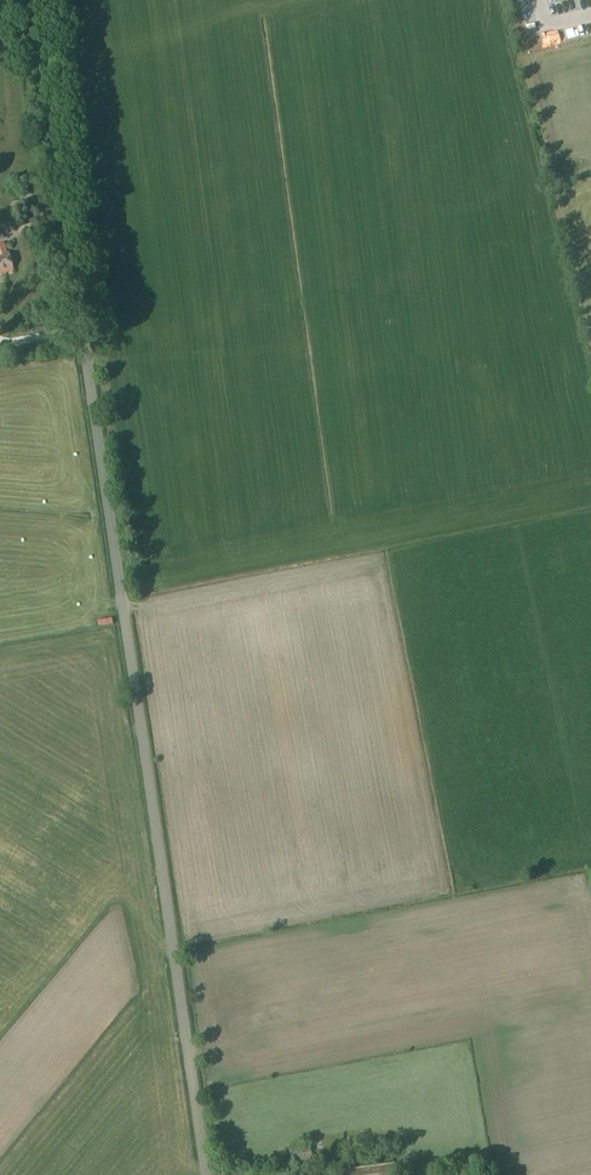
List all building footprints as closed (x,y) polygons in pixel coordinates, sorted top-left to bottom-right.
[(547,112),(532,115),(536,129),(551,125),(547,112)] [(15,269),(11,252),(8,252),(5,244),(0,246),(0,273),(15,269)] [(311,1144),(293,1147),(295,1162),(313,1159),(311,1144)] [(337,1170),(338,1174),(396,1174),(395,1163),(394,1158),(377,1159),(377,1165),(337,1170)]
